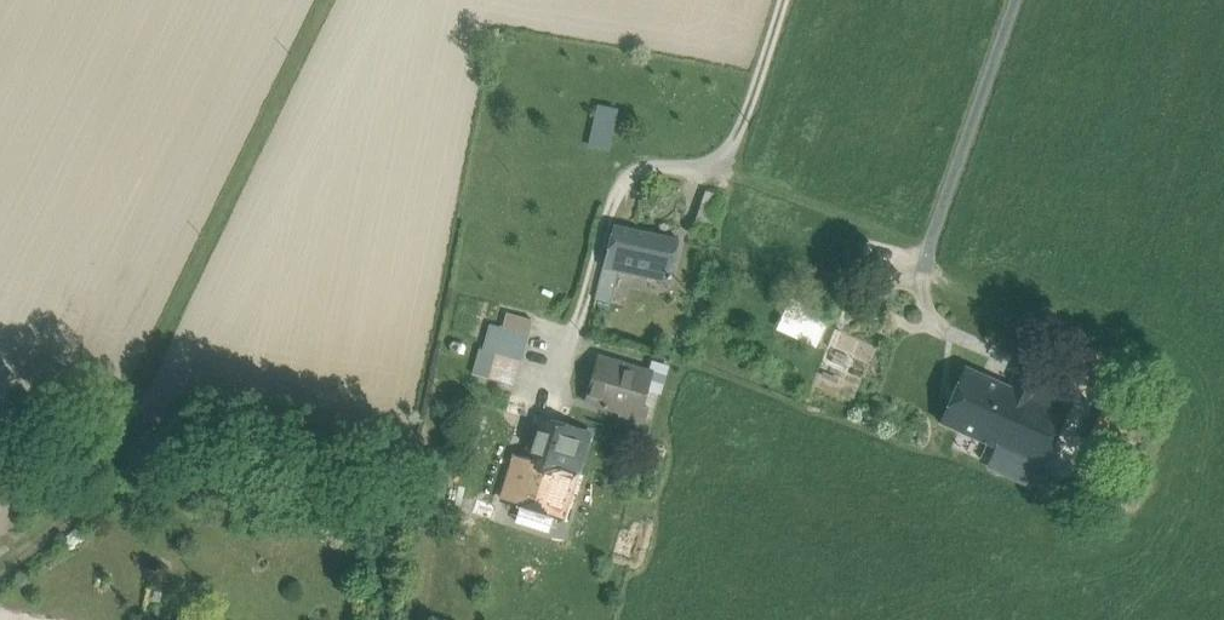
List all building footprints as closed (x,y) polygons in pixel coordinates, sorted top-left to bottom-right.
[(600,110),(594,144),(607,146),(613,112),(600,110)] [(725,198),(708,192),(703,207),(720,213),(725,198)] [(628,232),(614,229),(606,268),(618,270),(668,281),(676,242),(628,232)] [(606,268),(599,302),(611,304),(618,270),(606,268)] [(825,323),(790,307),(782,325),(817,341),(825,323)] [(529,333),(504,326),(497,352),(522,359),(529,333)] [(522,359),(497,352),(490,378),(515,385),(522,359)] [(651,373),(612,361),(610,367),(598,364),(588,399),(606,404),(605,406),(607,407),(607,405),(623,409),(622,411),(624,412),(627,403),(641,407),(651,373)] [(1027,380),(986,361),(981,374),(1004,384),(1022,392),(1027,380)] [(981,374),(968,368),(944,421),(980,437),(1004,384),(981,374)] [(1051,391),(1027,380),(1022,392),(1045,403),(1051,391)] [(1004,384),(980,437),(998,445),(1022,392),(1004,384)] [(1071,400),(1051,391),(1045,403),(1065,412),(1071,400)] [(1045,403),(1022,392),(998,445),(1021,456),(1032,433),(1045,403)] [(1065,412),(1045,403),(1032,433),(1051,442),(1065,412)] [(586,433),(540,420),(529,459),(516,455),(503,498),(505,499),(505,500),(507,500),(508,499),(522,504),(517,519),(550,530),(555,514),(559,516),(586,433)] [(1051,442),(1032,433),(1021,456),(1041,465),(1051,442)] [(998,445),(980,437),(973,454),(1034,482),(1041,465),(1021,456),(998,445)]
